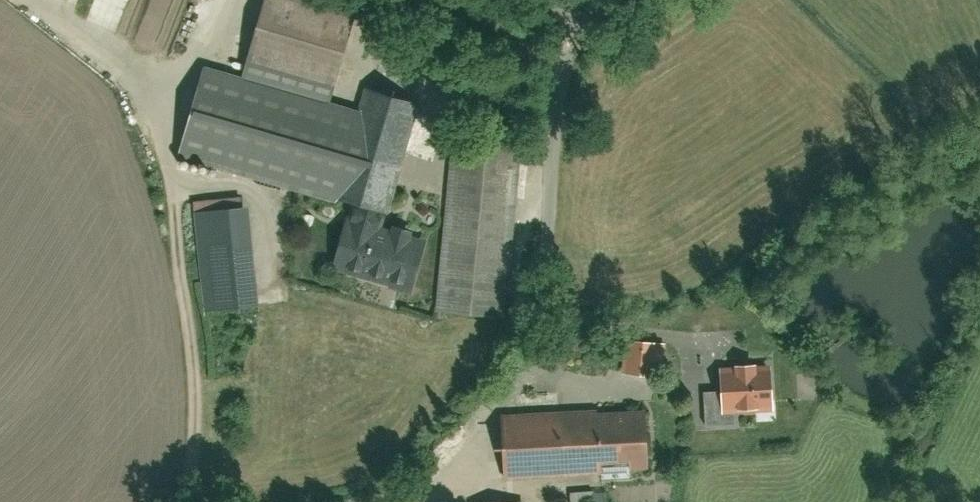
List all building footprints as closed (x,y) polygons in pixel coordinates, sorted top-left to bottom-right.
[(246,69),(336,93),(361,0),(265,0),(246,69)] [(357,119),(191,76),(171,154),(353,200),(346,225),(338,223),(325,274),(408,295),(424,233),(376,221),(410,90),(367,79),(357,119)] [(513,138),(455,135),(445,305),(502,309),(513,138)] [(251,197),(194,202),(205,314),(257,309),(251,197)] [(664,330),(620,328),(619,361),(663,363),(664,330)] [(772,406),(770,369),(723,372),(725,409),(772,406)] [(511,409),(513,467),(650,463),(648,405),(511,409)]
